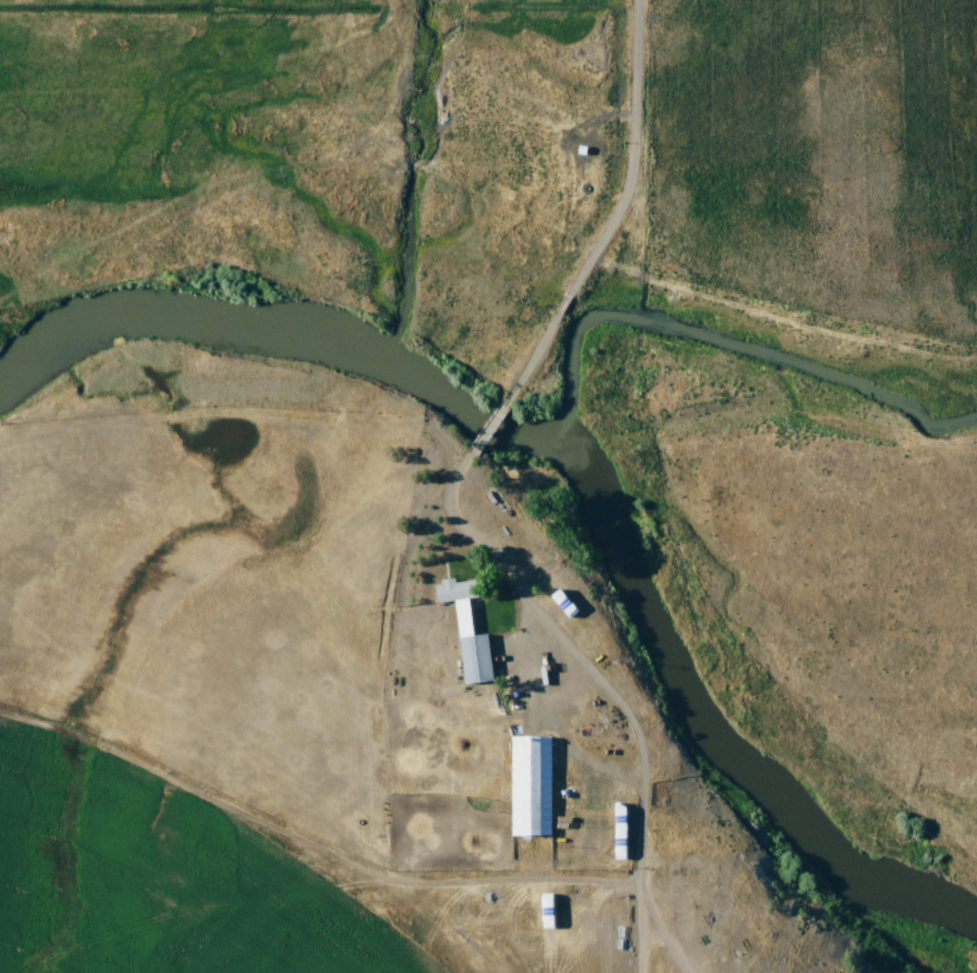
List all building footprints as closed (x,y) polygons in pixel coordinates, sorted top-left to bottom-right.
[(463,684),(493,682),(488,635),(473,636),(471,610),(478,610),(475,579),(434,584),(436,604),(455,602),(463,684)] [(550,737),(510,738),(511,837),(551,837),(550,737)]
